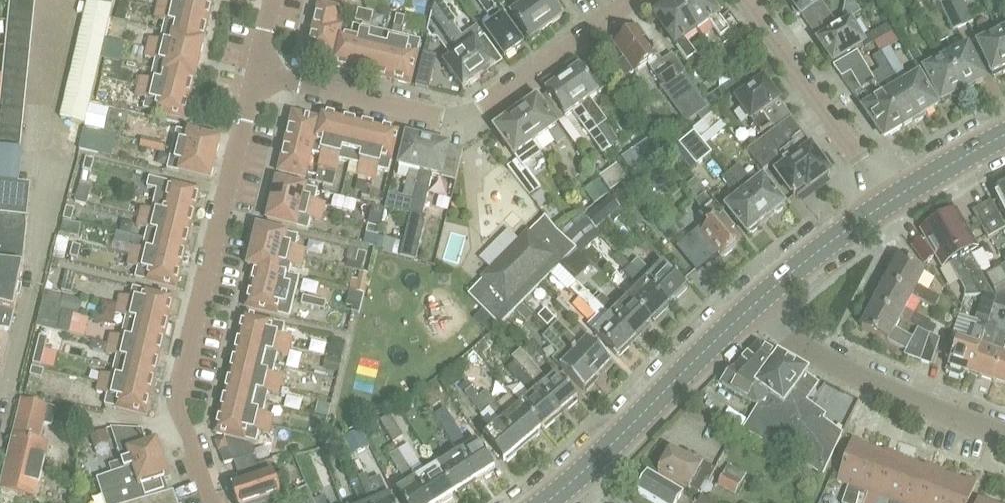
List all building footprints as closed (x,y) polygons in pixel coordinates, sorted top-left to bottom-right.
[(11,7),(35,9),(36,0),(12,0),(11,7)] [(159,10),(209,22),(214,3),(202,0),(170,0),(170,3),(161,1),(159,10)] [(477,42),(469,47),(454,26),(455,20),(450,13),(450,10),(448,10),(447,9),(448,6),(445,6),(444,5),(445,3),(443,2),(441,0),(436,0),(433,14),(446,32),(480,79),(495,68),(493,64),(501,59),(485,36),(477,42)] [(505,56),(506,58),(524,45),(492,0),(478,0),(495,24),(487,31),(505,56)] [(526,0),(513,0),(520,10),(513,15),(531,40),(532,39),(534,40),(541,36),(540,34),(547,29),(526,0)] [(547,29),(564,17),(553,1),(554,0),(526,0),(547,29)] [(676,1),(699,32),(711,23),(716,32),(721,38),(730,32),(707,0),(677,0),(676,1)] [(822,3),(826,0),(790,0),(794,6),(793,9),(797,15),(801,15),(802,17),(816,36),(826,30),(837,23),(822,3)] [(940,2),(954,32),(964,27),(952,0),(945,0),(940,2)] [(964,27),(974,23),(963,0),(952,0),(964,27)] [(125,21),(130,3),(129,3),(121,1),(120,1),(116,19),(125,21)] [(686,41),(699,32),(676,1),(674,2),(671,2),(666,5),(665,9),(655,16),(659,22),(665,29),(689,63),(697,56),(686,41)] [(88,3),(61,119),(87,124),(87,123),(115,7),(115,6),(88,3)] [(341,35),(342,28),(345,20),(339,19),(341,10),(320,5),(316,23),(314,32),(340,38),(341,35)] [(11,7),(10,19),(34,21),(35,9),(11,7)] [(356,21),(364,23),(367,11),(359,9),(356,21)] [(205,41),(209,22),(159,10),(156,20),(165,22),(163,31),(205,41)] [(371,75),(381,31),(371,29),(375,12),(367,11),(364,23),(363,27),(352,70),(371,75)] [(480,79),(446,32),(433,14),(429,30),(435,37),(437,38),(453,59),(445,65),(464,90),(480,79)] [(392,34),(381,31),(371,75),(392,80),(401,37),(403,30),(405,17),(396,15),(392,34)] [(415,19),(405,17),(403,30),(412,32),(415,19)] [(10,19),(8,31),(32,33),(34,21),(10,19)] [(830,36),(820,43),(822,46),(820,48),(825,53),(827,53),(834,63),(847,55),(864,44),(866,48),(895,31),(890,22),(861,40),(851,23),(830,36)] [(340,38),(335,58),(333,65),(352,70),(363,27),(354,25),(351,37),(341,35),(340,38)] [(673,55),(667,60),(664,62),(639,27),(627,36),(623,35),(617,40),(617,42),(615,44),(626,59),(618,65),(627,78),(635,72),(636,73),(649,64),(687,118),(707,104),(705,101),(673,55)] [(8,31),(7,43),(31,45),(32,33),(8,31)] [(151,40),(149,48),(200,61),(205,41),(163,31),(160,42),(151,40)] [(309,51),(318,54),(335,58),(340,38),(314,32),(309,51)] [(1004,73),(1004,44),(1000,34),(986,40),(983,34),(974,38),(977,45),(992,76),(1003,71),(1004,73)] [(411,84),(415,68),(418,54),(421,41),(410,38),(401,37),(392,80),(411,84)] [(114,54),(117,42),(108,40),(105,51),(114,54)] [(7,43),(6,54),(30,57),(31,45),(7,43)] [(156,61),(153,70),(195,80),(200,61),(149,48),(147,58),(156,61)] [(882,53),(920,118),(937,108),(919,78),(911,83),(890,48),(882,53)] [(909,53),(915,64),(924,60),(918,48),(909,53)] [(948,60),(964,91),(968,89),(970,91),(976,88),(976,85),(985,81),(979,69),(969,50),(948,60)] [(858,52),(834,67),(859,101),(885,139),(903,128),(872,76),(858,52)] [(432,54),(424,53),(423,58),(416,85),(430,89),(435,68),(429,67),(432,54)] [(920,118),(882,53),(874,58),(882,70),(872,76),(903,128),(920,118)] [(5,62),(4,66),(29,69),(30,57),(6,54),(5,62)] [(926,71),(942,102),(953,97),(955,99),(961,96),(961,93),(964,91),(948,60),(926,71)] [(730,98),(741,91),(759,79),(749,65),(721,83),(724,87),(725,89),(724,89),(730,98)] [(4,75),(3,78),(28,81),(29,69),(4,66),(4,75)] [(571,76),(565,80),(613,147),(621,141),(607,122),(591,100),(607,89),(595,73),(587,79),(580,69),(577,71),(575,70),(570,73),(571,76)] [(140,88),(191,99),(195,80),(153,70),(151,81),(142,79),(140,88)] [(3,78),(2,90),(26,92),(28,81),(3,78)] [(604,153),(613,147),(565,80),(557,86),(554,85),(549,88),(550,90),(548,92),(566,118),(574,112),(590,134),(604,153)] [(764,114),(780,102),(765,80),(737,100),(761,134),(766,131),(773,126),(764,114)] [(712,111),(730,98),(724,89),(725,89),(724,87),(705,101),(707,104),(712,111)] [(186,120),(191,99),(140,88),(138,97),(146,99),(144,110),(186,120)] [(2,90),(1,102),(25,104),(26,92),(2,90)] [(518,114),(537,142),(550,133),(559,145),(567,139),(538,99),(528,106),(525,105),(519,109),(519,113),(518,114)] [(0,111),(0,114),(24,116),(25,104),(1,102),(0,111)] [(320,120),(312,151),(312,154),(322,156),(319,166),(329,168),(341,117),(322,112),(320,120)] [(727,128),(714,112),(693,129),(716,156),(719,153),(710,142),(727,128)] [(23,128),(24,116),(0,114),(0,126),(23,128)] [(294,114),(286,145),(312,151),(320,120),(294,114)] [(520,161),(512,166),(509,168),(530,196),(542,187),(528,167),(533,163),(525,151),(537,142),(518,114),(514,116),(511,115),(505,119),(505,123),(496,129),(520,161)] [(328,172),(325,184),(334,186),(340,161),(351,163),(362,122),(341,117),(329,168),(328,172)] [(585,143),(565,117),(558,123),(572,140),(567,144),(570,149),(575,145),(578,149),(585,143)] [(774,130),(769,134),(747,150),(763,172),(771,166),(781,158),(779,155),(793,144),(792,142),(803,134),(802,134),(790,118),(774,130)] [(367,178),(382,127),(362,122),(351,163),(361,165),(358,175),(367,178)] [(22,140),(23,128),(0,126),(0,138),(22,140)] [(400,131),(382,127),(367,178),(367,181),(363,196),(369,197),(374,179),(376,180),(379,169),(389,172),(391,161),(393,162),(400,131)] [(104,134),(86,129),(81,150),(99,154),(104,134)] [(177,131),(177,132),(172,151),(217,162),(222,142),(183,132),(177,131)] [(671,149),(690,173),(712,155),(694,133),(679,146),(677,144),(671,149)] [(781,158),(771,166),(794,197),(796,196),(798,199),(808,191),(814,186),(814,187),(827,177),(826,175),(827,171),(829,170),(821,160),(803,134),(792,142),(793,144),(779,155),(781,158)] [(405,196),(415,199),(429,142),(421,140),(420,136),(413,135),(410,137),(408,136),(400,168),(411,171),(405,196)] [(21,152),(21,150),(22,140),(0,138),(0,150),(21,152)] [(142,139),(140,147),(152,150),(153,142),(142,139)] [(422,216),(425,201),(432,175),(456,181),(464,150),(447,146),(446,143),(440,141),(437,144),(429,142),(415,199),(411,214),(422,216)] [(153,142),(152,150),(163,153),(164,149),(165,145),(153,142)] [(279,173),(296,177),(306,179),(312,154),(312,151),(286,145),(279,173)] [(16,314),(24,270),(32,189),(18,188),(21,152),(0,150),(0,310),(16,314)] [(172,151),(167,171),(212,182),(217,162),(172,151)] [(95,160),(87,158),(84,170),(92,172),(95,160)] [(768,219),(746,192),(730,172),(728,174),(720,163),(713,169),(721,179),(723,178),(733,191),(736,189),(741,196),(726,208),(740,226),(748,236),(750,234),(753,234),(757,230),(758,228),(768,219)] [(730,172),(746,192),(768,219),(775,214),(779,214),(783,211),(783,207),(785,205),(763,178),(756,184),(740,164),(730,172)] [(742,241),(734,232),(705,195),(708,193),(693,175),(685,182),(699,200),(695,203),(712,224),(701,233),(722,257),(724,256),(725,257),(733,250),(732,249),(742,241)] [(148,188),(157,190),(155,199),(197,210),(201,192),(150,179),(148,188)] [(362,196),(363,196),(367,181),(359,179),(356,191),(363,193),(362,196)] [(598,179),(584,189),(593,201),(607,191),(598,179)] [(278,180),(273,201),(324,212),(326,203),(315,201),(318,190),(308,187),(278,180)] [(87,204),(91,186),(80,183),(76,201),(87,204)] [(651,213),(627,186),(613,197),(637,224),(651,213)] [(994,193),(1000,204),(1004,215),(1004,188),(994,193)] [(612,219),(615,222),(625,213),(610,197),(586,219),(598,232),(612,219)] [(143,210),(141,217),(192,230),(197,210),(155,199),(152,212),(143,210)] [(324,212),(273,201),(268,220),(298,228),(309,230),(312,220),(322,223),(324,212)] [(385,207),(373,204),(368,223),(380,226),(385,207)] [(992,204),(974,214),(988,238),(1004,230),(1004,227),(992,204)] [(75,209),(67,207),(64,219),(72,221),(75,209)] [(939,222),(981,296),(993,295),(980,272),(969,253),(978,248),(963,223),(957,212),(939,222)] [(139,228),(148,230),(145,240),(187,250),(192,230),(141,217),(139,228)] [(536,225),(485,277),(468,294),(484,310),(500,326),(576,248),(544,218),(536,225)] [(61,233),(70,235),(79,237),(82,225),(63,221),(61,233)] [(922,232),(926,239),(937,257),(943,267),(950,263),(965,289),(964,297),(981,296),(939,222),(922,232)] [(364,245),(376,247),(379,237),(381,228),(368,225),(364,245)] [(298,236),(281,232),(258,226),(253,247),(304,260),(307,250),(296,247),(298,236)] [(70,235),(61,233),(59,233),(54,258),(64,261),(70,235)] [(403,242),(379,237),(376,247),(375,251),(377,252),(400,256),(403,242)] [(912,246),(911,247),(912,248),(919,258),(920,259),(924,265),(934,259),(937,257),(926,239),(923,240),(912,246)] [(187,250),(145,240),(143,250),(134,248),(131,258),(182,271),(187,250)] [(72,245),(69,257),(80,259),(83,247),(72,245)] [(248,266),(256,268),(288,277),(291,266),(302,269),(304,260),(253,247),(248,266)] [(578,249),(567,260),(562,265),(567,270),(573,265),(576,268),(587,257),(578,249)] [(367,253),(359,251),(356,263),(348,261),(346,268),(361,272),(363,265),(364,265),(367,253)] [(129,266),(138,268),(135,280),(177,290),(182,271),(131,258),(129,266)] [(638,259),(631,267),(669,304),(676,298),(678,300),(687,290),(685,288),(686,287),(678,279),(664,264),(663,264),(659,260),(649,270),(638,259)] [(941,298),(918,286),(919,284),(925,273),(898,259),(886,283),(913,297),(935,309),(941,298)] [(987,277),(997,295),(999,295),(1004,294),(1004,266),(987,277)] [(627,346),(633,340),(611,317),(595,302),(584,291),(577,284),(569,277),(559,267),(551,275),(569,292),(571,290),(598,316),(595,319),(587,328),(609,348),(617,356),(618,355),(620,357),(629,348),(627,346)] [(664,310),(669,304),(631,267),(624,274),(639,288),(630,297),(629,299),(652,322),(654,319),(656,321),(666,312),(664,310)] [(256,268),(251,288),(295,299),(297,290),(299,279),(288,277),(256,268)] [(67,272),(62,291),(71,293),(76,274),(67,272)] [(350,291),(364,295),(369,274),(360,272),(358,280),(352,278),(349,291),(350,291)] [(913,297),(886,283),(874,305),(901,320),(926,333),(932,323),(906,310),(913,297)] [(293,308),(295,299),(251,288),(247,308),(290,318),(293,308)] [(121,298),(120,305),(170,319),(175,299),(133,289),(131,300),(121,298)] [(41,306),(57,311),(61,295),(45,291),(41,306)] [(352,312),(360,314),(364,295),(350,291),(346,306),(353,308),(352,312)] [(611,317),(633,340),(640,333),(642,335),(651,326),(649,324),(650,323),(652,322),(629,299),(628,300),(626,302),(618,310),(602,295),(595,302),(611,317)] [(325,311),(327,301),(326,301),(326,298),(319,296),(318,299),(303,296),(300,305),(325,311)] [(981,349),(989,325),(998,297),(982,297),(975,322),(978,323),(970,346),(951,339),(945,356),(953,359),(949,371),(950,374),(960,377),(963,376),(964,373),(972,375),(981,349)] [(124,328),(165,338),(170,319),(120,305),(117,316),(127,318),(124,328)] [(517,312),(527,322),(534,315),(524,305),(517,312)] [(914,339),(913,338),(896,329),(901,320),(874,305),(862,328),(889,342),(907,351),(914,339)] [(74,315),(57,311),(41,306),(36,326),(69,334),(74,315)] [(546,309),(538,317),(548,327),(556,319),(546,309)] [(1,330),(12,331),(16,314),(0,310),(0,335),(1,330)] [(500,326),(484,310),(474,319),(490,335),(491,336),(500,326)] [(245,315),(240,335),(291,346),(293,339),(282,336),(285,325),(245,315)] [(612,362),(603,354),(588,340),(583,346),(558,323),(550,331),(598,377),(604,371),(606,373),(613,365),(611,364),(612,362)] [(989,325),(972,375),(994,383),(1003,357),(1004,351),(1004,336),(996,333),(997,328),(989,325)] [(42,328),(37,349),(45,351),(58,354),(59,354),(63,334),(42,328)] [(112,336),(109,345),(160,357),(165,338),(124,328),(121,339),(112,336)] [(592,383),(598,377),(550,331),(543,338),(559,353),(552,361),(584,391),(586,390),(588,392),(594,385),(592,383)] [(289,357),(291,346),(240,335),(235,356),(276,364),(278,354),(289,357)] [(932,366),(937,352),(941,340),(931,336),(921,362),(932,366)] [(347,342),(332,338),(328,354),(342,358),(347,342)] [(156,376),(160,357),(109,345),(107,355),(117,357),(115,367),(156,376)] [(807,401),(819,384),(806,375),(808,373),(779,356),(760,345),(723,384),(723,383),(722,384),(759,407),(743,431),(783,454),(786,451),(822,477),(843,433),(823,420),(827,415),(807,401)] [(41,366),(45,351),(37,349),(33,364),(41,366)] [(517,364),(540,390),(560,413),(567,408),(569,410),(578,402),(576,400),(578,398),(557,375),(549,382),(521,350),(512,358),(517,364)] [(235,356),(230,374),(282,386),(284,378),(273,375),(276,364),(235,356)] [(331,357),(328,370),(339,372),(342,360),(331,357)] [(1003,357),(994,383),(1004,386),(1004,358),(1003,357)] [(465,362),(458,368),(463,375),(471,369),(465,362)] [(553,419),(560,413),(540,390),(517,364),(510,371),(532,396),(520,406),(541,430),(544,427),(546,430),(555,422),(553,419)] [(32,367),(30,375),(42,378),(44,370),(32,367)] [(102,375),(100,383),(151,395),(156,376),(115,367),(112,378),(102,375)] [(458,368),(440,382),(448,390),(465,377),(463,375),(458,368)] [(282,386),(230,374),(225,393),(266,403),(268,393),(279,396),(282,386)] [(481,417),(492,430),(484,437),(504,461),(506,460),(508,462),(517,454),(515,452),(522,446),(488,406),(467,380),(460,386),(483,414),(481,417)] [(145,417),(151,395),(100,383),(98,393),(108,396),(105,405),(117,408),(116,409),(145,417)] [(476,480),(483,475),(485,478),(495,471),(494,469),(495,468),(479,441),(477,442),(475,438),(467,443),(442,403),(446,400),(436,384),(421,394),(448,435),(455,447),(459,454),(476,480)] [(225,393),(220,414),(272,427),(274,417),(263,414),(266,403),(225,393)] [(538,433),(539,431),(541,430),(520,406),(508,417),(495,400),(488,406),(522,446),(529,440),(531,443),(540,435),(538,433)] [(23,402),(14,438),(2,490),(37,498),(50,446),(40,444),(45,424),(55,427),(59,411),(23,402)] [(329,417),(331,405),(319,402),(316,415),(329,417)] [(402,410),(409,421),(415,417),(409,406),(402,410)] [(272,427),(220,414),(216,433),(256,443),(258,433),(270,435),(272,427)] [(376,422),(364,429),(370,440),(382,433),(376,422)] [(397,427),(387,433),(393,443),(403,437),(397,427)] [(329,430),(317,428),(316,436),(328,438),(329,430)] [(110,467),(112,473),(162,458),(156,439),(146,443),(142,431),(111,429),(122,463),(110,467)] [(362,431),(342,441),(351,458),(370,448),(362,431)] [(242,485),(232,488),(237,502),(279,502),(278,501),(283,500),(271,464),(259,468),(255,455),(253,447),(226,439),(218,442),(224,464),(235,461),(242,485)] [(874,449),(857,443),(858,441),(853,439),(838,482),(849,486),(843,502),(854,502),(874,449)] [(398,451),(393,444),(386,449),(408,485),(397,493),(403,502),(431,502),(398,451)] [(426,474),(408,445),(398,451),(431,502),(439,502),(441,502),(445,502),(453,498),(451,496),(454,493),(438,467),(426,474)] [(874,449),(854,502),(867,502),(870,493),(880,497),(895,454),(891,452),(890,455),(874,449)] [(687,458),(675,452),(671,450),(666,459),(661,460),(658,467),(659,472),(659,473),(662,475),(690,489),(699,494),(707,479),(710,481),(716,469),(689,455),(687,458)] [(468,485),(476,480),(459,454),(438,467),(454,493),(458,491),(459,494),(470,487),(468,485)] [(915,463),(898,457),(899,455),(895,454),(880,497),(890,501),(890,502),(901,502),(915,463)] [(168,494),(163,480),(169,478),(162,458),(112,473),(113,475),(99,480),(107,502),(136,502),(168,494)] [(901,502),(924,502),(936,468),(932,466),(931,469),(915,463),(901,502)] [(747,474),(729,465),(718,487),(736,496),(747,474)] [(924,502),(947,502),(956,477),(939,471),(940,469),(936,468),(924,502)] [(367,497),(370,502),(395,502),(391,495),(390,496),(381,477),(370,482),(367,475),(359,478),(362,485),(367,497)] [(353,489),(361,485),(358,476),(350,480),(353,489)] [(659,482),(649,476),(639,492),(638,494),(649,500),(654,502),(694,502),(659,482)] [(978,482),(973,481),(972,483),(956,477),(947,502),(971,502),(978,482)] [(362,485),(354,489),(359,500),(367,497),(362,485)] [(174,492),(168,494),(136,502),(178,502),(174,492)] [(314,501),(311,494),(303,498),(305,502),(315,502),(314,501)]
